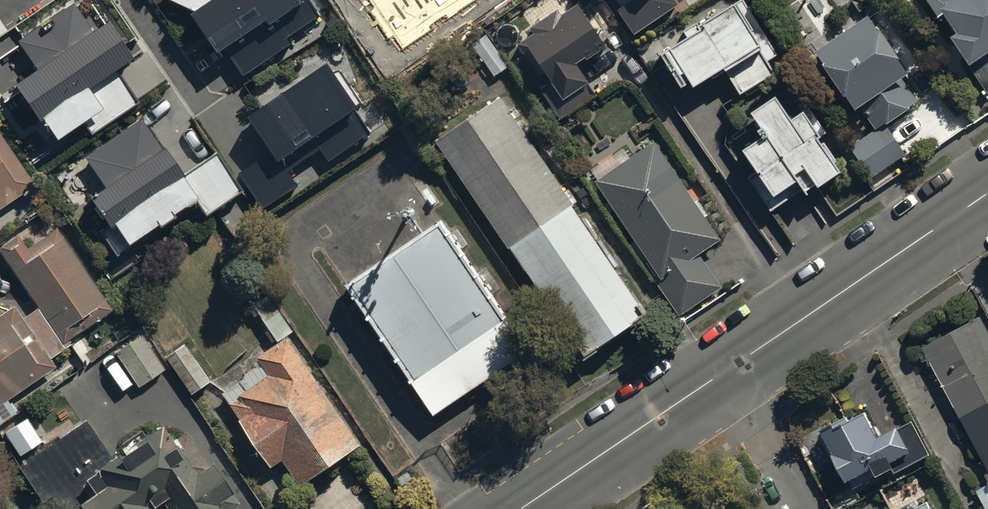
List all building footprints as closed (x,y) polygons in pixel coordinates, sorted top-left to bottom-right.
[(195,11),(190,14),(217,53),(223,49),(243,77),(291,44),(286,37),(318,15),(308,0),(172,0),(195,11)] [(539,73),(544,81),(541,83),(560,113),(595,90),(573,54),(585,46),(589,52),(606,42),(581,0),(579,0),(561,11),(558,5),(529,23),(533,30),(518,40),(539,73)] [(633,33),(676,5),(673,0),(632,0),(618,10),(633,33)] [(660,49),(682,83),(690,78),(693,84),(722,66),(740,95),(773,75),(767,64),(780,56),(745,0),(734,0),(701,20),(700,17),(684,27),(687,32),(660,49)] [(936,13),(943,8),(953,23),(944,29),(984,90),(987,87),(987,0),(928,0),(936,13)] [(91,135),(139,103),(141,106),(169,88),(150,58),(136,67),(130,58),(134,55),(109,18),(94,28),(77,2),(19,41),(35,65),(13,79),(43,123),(47,121),(58,137),(82,121),(91,135)] [(812,40),(852,99),(855,97),(875,126),(849,144),(869,174),(904,151),(882,119),(915,97),(896,69),(906,62),(866,4),(812,40)] [(472,44),(493,71),(507,60),(487,33),(472,44)] [(326,64),(248,117),(272,152),(237,175),(261,210),(298,186),(288,172),(319,151),(327,164),(372,134),(355,109),(362,104),(339,70),(333,74),(326,64)] [(763,123),(740,137),(758,165),(747,172),(767,204),(836,161),(816,130),(823,125),(808,102),(804,104),(801,99),(788,107),(774,84),(749,100),(763,123)] [(440,145),(583,358),(645,316),(501,104),(440,145)] [(142,120),(85,159),(102,184),(92,192),(115,226),(101,235),(117,258),(197,203),(206,216),(242,192),(218,156),(187,177),(164,143),(160,145),(142,120)] [(32,180),(0,133),(0,201),(32,180)] [(594,174),(658,270),(652,274),(676,310),(718,282),(696,248),(719,233),(654,134),(594,174)] [(527,354),(439,216),(344,276),(432,414),(527,354)] [(61,339),(110,305),(55,225),(26,245),(16,230),(0,241),(0,249),(61,339)] [(268,367),(238,388),(240,392),(229,401),(271,461),(281,454),(300,480),(361,436),(287,331),(295,326),(268,288),(251,300),(277,336),(256,351),(268,367)] [(19,314),(13,303),(0,312),(0,397),(52,362),(48,356),(63,345),(34,303),(19,314)] [(981,312),(922,343),(987,467),(987,325),(981,312)] [(142,336),(115,354),(137,388),(165,370),(142,336)] [(185,339),(167,352),(193,389),(211,377),(185,339)] [(822,427),(854,490),(895,468),(896,471),(930,453),(914,422),(904,427),(901,421),(880,432),(866,404),(822,427)] [(25,413),(3,427),(18,451),(41,437),(25,413)] [(15,469),(43,508),(237,508),(237,505),(213,495),(228,486),(208,456),(189,468),(158,420),(142,430),(141,428),(113,446),(115,448),(106,454),(85,423),(15,469)] [(976,485),(985,502),(980,505),(982,508),(987,508),(987,479),(976,485)] [(928,491),(892,508),(937,508),(928,491)]
